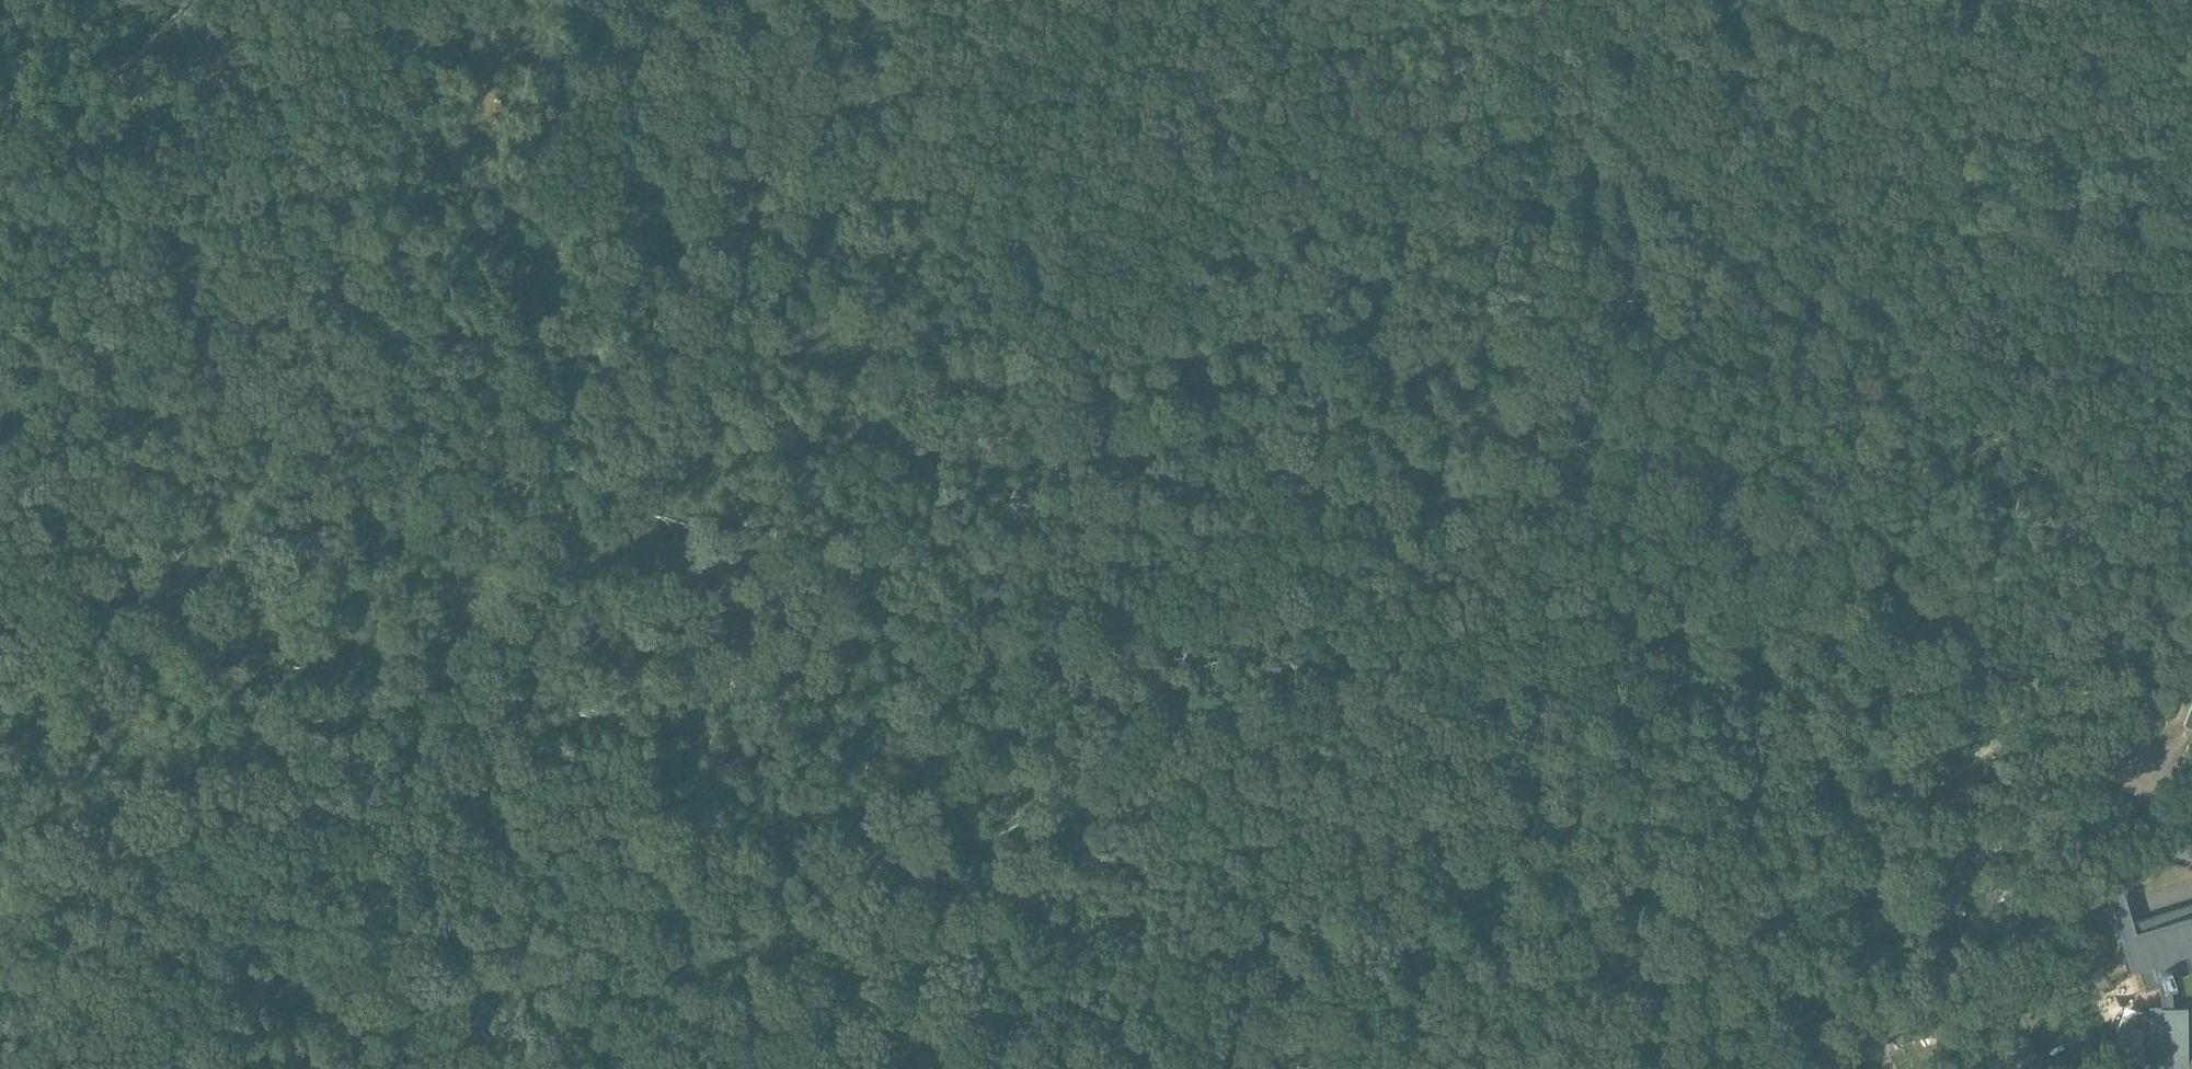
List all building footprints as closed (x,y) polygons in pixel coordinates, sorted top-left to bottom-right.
[(2191,703),(2183,725),(2191,728),(2191,703)] [(2112,907),(2125,902),(2117,874),(2103,878),(2112,907)] [(2150,1068),(2173,1068),(2172,1009),(2172,1004),(2171,1000),(2171,996),(2170,991),(2169,987),(2168,983),(2170,982),(2168,975),(2191,968),(2191,905),(2132,923),(2130,919),(2117,923),(2132,972),(2138,970),(2144,990),(2158,986),(2159,991),(2160,995),(2161,1000),(2161,1004),(2162,1009),(2149,1009),(2150,1068)]
